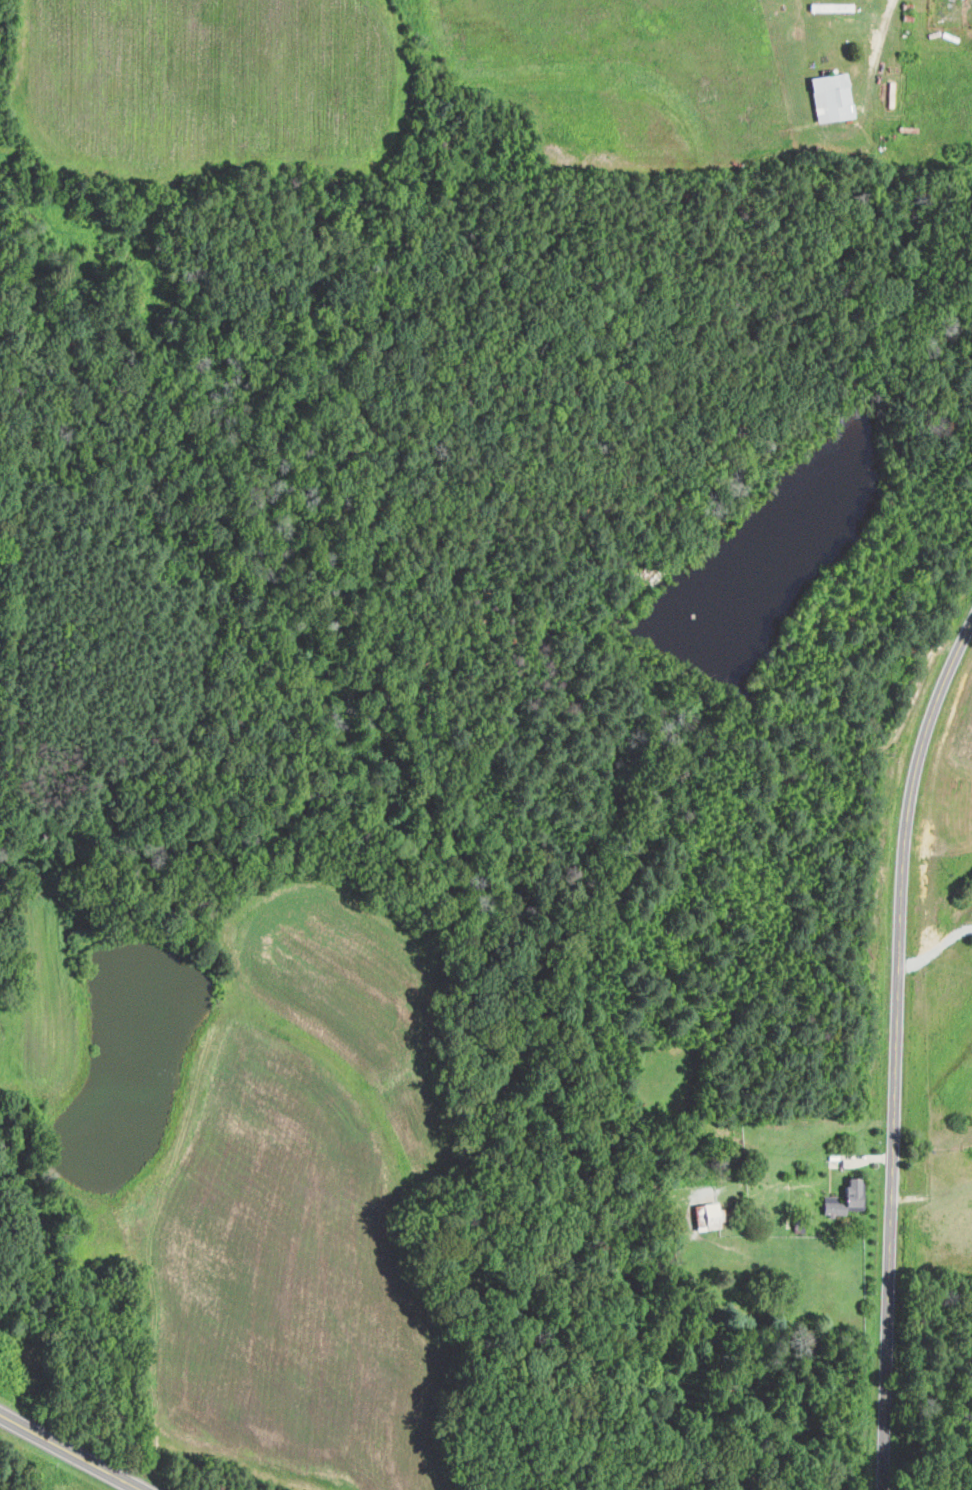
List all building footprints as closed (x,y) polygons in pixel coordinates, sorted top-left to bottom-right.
[(807,11),(850,11),(850,3),(807,3),(807,11)] [(814,123),(851,118),(844,72),(807,78),(814,123)] [(862,1209),(862,1178),(840,1178),(840,1195),(820,1195),(820,1215),(843,1215),(843,1209),(862,1209)] [(717,1228),(717,1219),(722,1219),(722,1208),(714,1208),(714,1202),(692,1203),(693,1229),(717,1228)]
